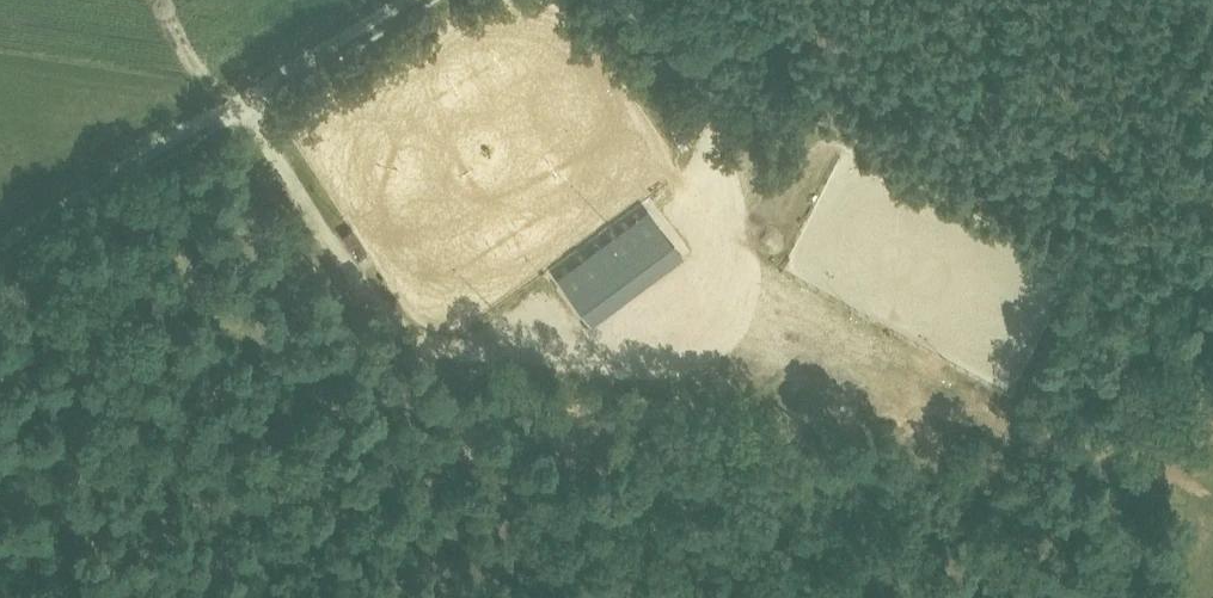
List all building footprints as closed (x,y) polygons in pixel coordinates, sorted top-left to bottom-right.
[(648,209),(559,276),(583,308),(672,241),(648,209)]
